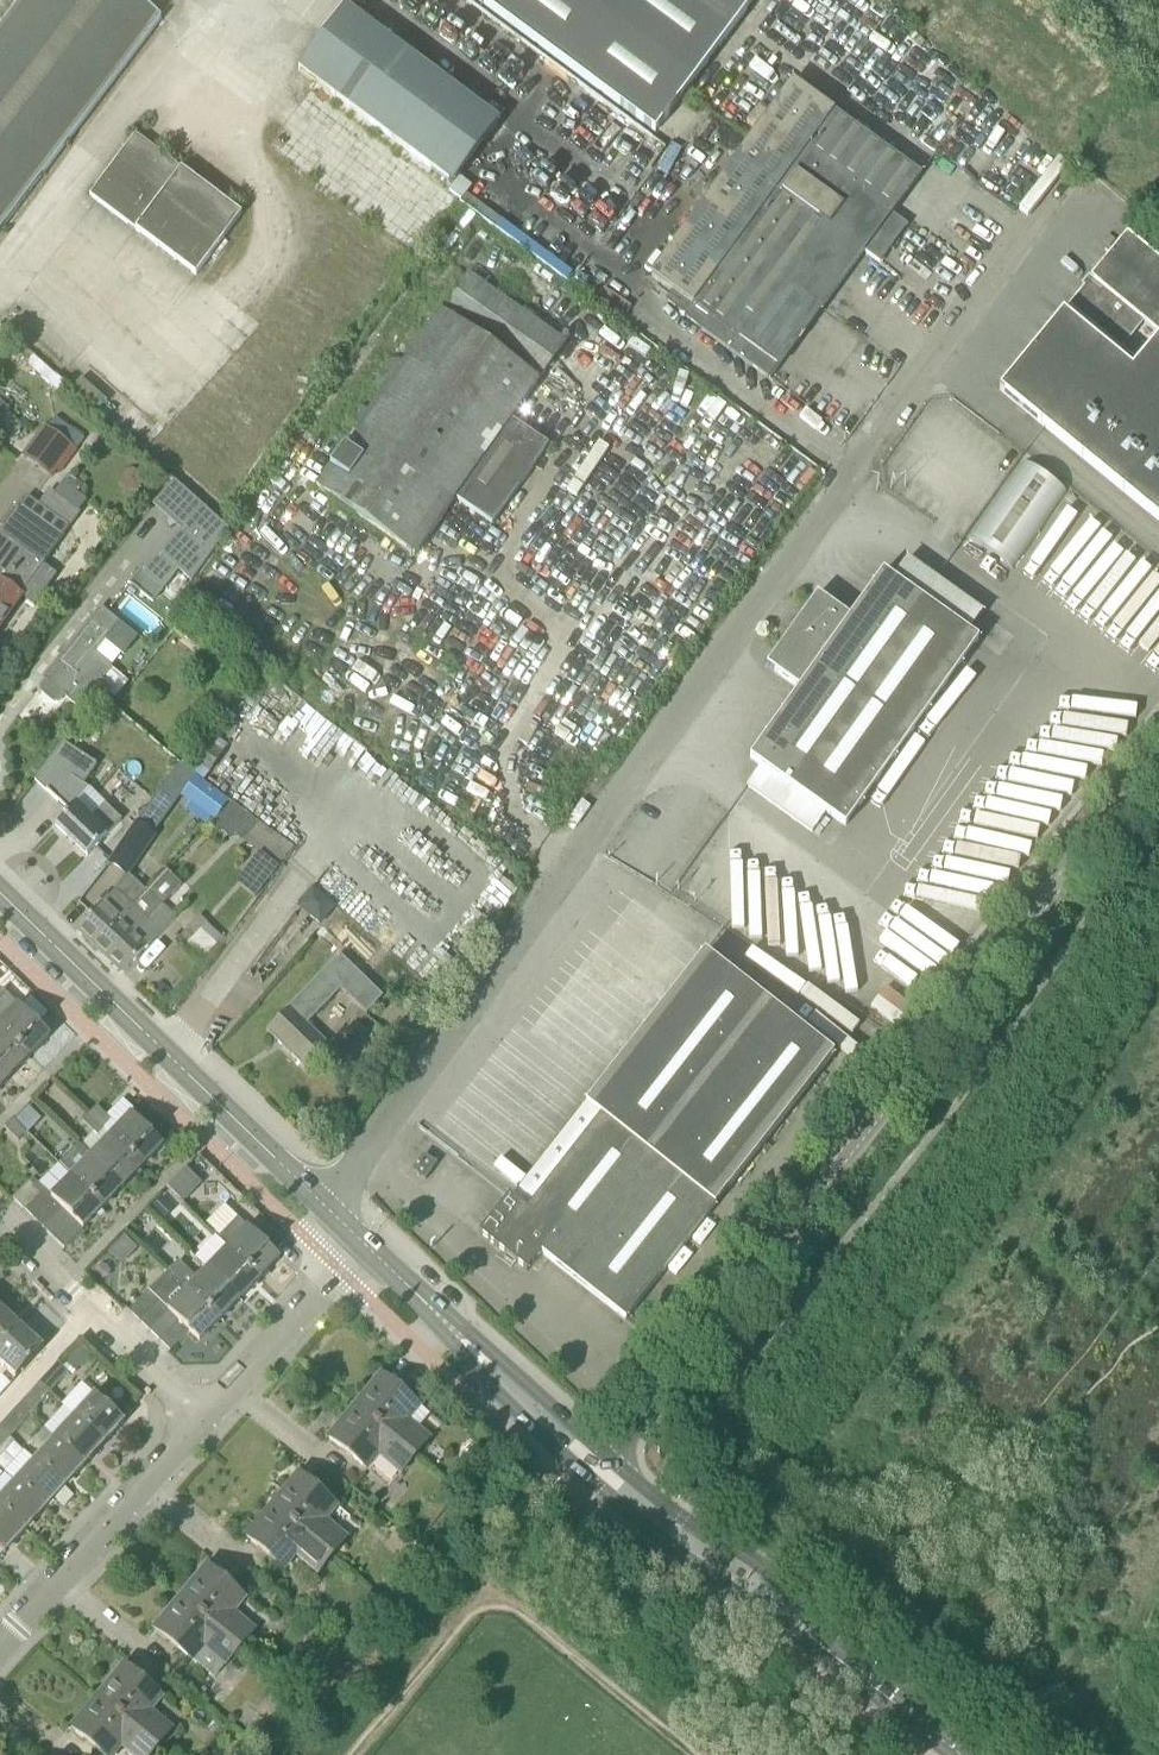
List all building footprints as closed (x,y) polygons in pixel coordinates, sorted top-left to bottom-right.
[(162,20),(135,0),(24,0),(0,32),(0,233),(162,20)] [(656,134),(756,0),(476,0),(656,134)] [(296,75),(450,188),(497,124),(343,11),(296,75)] [(770,381),(832,296),(863,253),(880,264),(908,226),(892,214),(921,175),(794,81),(652,276),(693,306),(684,318),(770,381)] [(118,159),(224,238),(242,215),(136,135),(118,159)] [(90,196),(196,276),(224,238),(118,159),(90,196)] [(1127,234),(1091,279),(1089,277),(1088,278),(1090,280),(1000,390),(1158,521),(1158,337),(1138,363),(1122,350),(1144,323),(1158,336),(1158,260),(1127,234)] [(1116,241),(1110,235),(1103,242),(1110,248),(1116,241)] [(377,385),(376,387),(385,393),(371,412),(363,407),(354,422),(361,427),(318,488),(415,557),(456,500),(493,525),(549,446),(513,420),(567,343),(470,274),(419,345),(405,366),(396,359),(377,385)] [(0,330),(0,352),(11,340),(0,330)] [(9,410),(0,402),(0,421),(9,410)] [(50,429),(45,426),(24,457),(54,478),(58,473),(61,475),(78,450),(77,450),(83,440),(55,421),(50,429)] [(1068,492),(1026,462),(971,539),(1013,570),(1068,492)] [(144,483),(141,474),(133,470),(124,473),(120,481),(122,490),(131,494),(140,492),(144,483)] [(82,474),(77,481),(84,487),(89,480),(82,474)] [(268,486),(261,495),(276,507),(283,498),(268,486)] [(65,488),(58,498),(80,513),(87,503),(65,488)] [(22,598),(21,597),(62,542),(61,542),(71,529),(29,498),(19,511),(18,510),(0,535),(0,628),(22,598)] [(204,507),(145,573),(142,571),(130,585),(153,603),(164,590),(164,589),(179,570),(192,582),(229,530),(204,507)] [(747,786),(813,833),(827,814),(847,827),(979,642),(969,634),(983,614),(908,560),(894,581),(884,573),(868,596),(851,584),(835,607),(818,595),(776,654),(783,660),(775,672),(800,690),(751,759),(761,766),(747,786)] [(41,693),(55,704),(59,703),(64,696),(79,708),(78,709),(79,710),(98,686),(101,688),(104,684),(102,682),(126,652),(109,637),(119,624),(101,609),(44,680),(46,682),(41,689),(41,693)] [(610,744),(625,715),(583,694),(569,723),(610,744)] [(186,757),(209,774),(223,757),(200,739),(186,757)] [(107,836),(121,820),(106,804),(92,818),(77,803),(89,787),(84,784),(97,765),(64,743),(37,782),(69,813),(56,827),(87,857),(107,836)] [(600,771),(608,776),(613,768),(606,763),(600,771)] [(154,836),(154,835),(183,795),(196,777),(197,776),(180,764),(137,823),(138,824),(112,864),(127,876),(128,875),(131,876),(157,838),(154,836)] [(228,802),(195,779),(183,795),(216,820),(228,802)] [(214,824),(215,824),(231,839),(236,833),(249,845),(263,857),(240,885),(255,897),(278,869),(294,847),(234,802),(221,815),(215,822),(214,824)] [(106,957),(124,974),(162,934),(176,918),(164,907),(183,886),(167,871),(148,892),(147,892),(132,907),(108,933),(119,944),(106,957)] [(132,907),(115,891),(78,930),(106,957),(119,944),(108,933),(132,907)] [(896,916),(876,941),(934,987),(955,962),(896,916)] [(226,941),(208,924),(188,945),(209,964),(226,941)] [(306,1067),(328,1043),(307,1024),(340,988),(366,1011),(382,994),(338,953),(267,1032),(306,1067)] [(626,1321),(834,1055),(705,954),(587,1105),(590,1108),(517,1202),(510,1196),(479,1235),(527,1273),(540,1257),(539,1257),(541,1254),(626,1321)] [(19,1006),(7,995),(3,991),(0,994),(0,1027),(31,1057),(51,1036),(19,1006)] [(11,1078),(31,1057),(0,1027),(0,1068),(11,1078)] [(517,1181),(585,1114),(542,1071),(522,1067),(521,1075),(525,1079),(514,1090),(539,1116),(541,1116),(533,1125),(530,1140),(517,1127),(473,1119),(470,1137),(473,1141),(495,1145),(482,1157),(473,1148),(464,1147),(462,1157),(486,1182),(503,1185),(514,1196),(517,1181)] [(11,1078),(0,1068),(0,1089),(11,1078)] [(357,1070),(342,1078),(349,1091),(363,1083),(357,1070)] [(90,1115),(105,1130),(113,1122),(97,1107),(90,1115)] [(99,1136),(105,1130),(90,1115),(83,1122),(95,1133),(99,1136)] [(164,1146),(132,1115),(112,1136),(143,1167),(164,1146)] [(19,1141),(27,1133),(15,1122),(16,1122),(14,1121),(6,1129),(19,1141)] [(112,1136),(92,1157),(124,1187),(143,1167),(112,1136)] [(414,1172),(426,1180),(437,1164),(425,1156),(414,1172)] [(104,1208),(124,1187),(92,1157),(72,1177),(104,1208)] [(44,1229),(65,1249),(104,1208),(72,1177),(58,1164),(38,1185),(43,1190),(52,1198),(51,1198),(52,1199),(63,1210),(44,1229)] [(186,1173),(172,1187),(185,1201),(200,1187),(186,1173)] [(13,1199),(23,1209),(43,1190),(38,1185),(32,1179),(13,1199)] [(43,1190),(23,1209),(33,1219),(52,1199),(51,1198),(52,1198),(43,1190)] [(165,1220),(176,1209),(162,1196),(151,1208),(165,1220)] [(52,1199),(33,1219),(44,1229),(63,1210),(52,1199)] [(220,1238),(228,1248),(228,1249),(260,1280),(280,1259),(239,1219),(220,1238)] [(122,1266),(138,1250),(124,1236),(109,1253),(122,1266)] [(208,1269),(240,1300),(260,1280),(228,1249),(208,1269)] [(208,1269),(198,1279),(179,1262),(170,1272),(221,1320),(240,1300),(208,1269)] [(200,1342),(221,1320),(170,1272),(165,1277),(183,1294),(168,1310),(169,1312),(179,1321),(160,1341),(170,1352),(189,1332),(200,1342)] [(149,1291),(129,1311),(139,1321),(159,1301),(149,1291)] [(150,1332),(169,1312),(168,1310),(159,1301),(139,1321),(150,1332)] [(0,1309),(0,1353),(23,1328),(1,1308),(0,1309)] [(179,1321),(169,1312),(150,1332),(160,1341),(179,1321)] [(16,1379),(45,1348),(23,1328),(0,1353),(0,1364),(16,1379)] [(72,1356),(83,1366),(92,1356),(81,1346),(72,1356)] [(39,1384),(51,1394),(70,1372),(59,1362),(39,1384)] [(416,1457),(429,1440),(408,1422),(420,1407),(382,1376),(356,1407),(416,1457)] [(31,1416),(51,1394),(39,1384),(20,1405),(31,1416)] [(126,1422),(95,1394),(75,1416),(105,1445),(126,1422)] [(10,1416),(21,1426),(31,1416),(20,1405),(10,1416)] [(356,1407),(329,1438),(367,1470),(379,1455),(402,1474),(416,1457),(356,1407)] [(86,1466),(105,1445),(75,1416),(55,1438),(86,1466)] [(1,1448),(11,1437),(0,1427),(0,1447),(1,1448)] [(55,1438),(35,1460),(66,1488),(86,1466),(55,1438)] [(66,1488),(35,1460),(15,1482),(46,1510),(66,1488)] [(466,1479),(451,1467),(443,1476),(458,1488),(466,1479)] [(337,1507),(299,1475),(273,1506),(333,1556),(347,1539),(325,1521),(337,1507)] [(15,1482),(0,1499),(0,1509),(26,1532),(46,1510),(15,1482)] [(273,1506),(247,1538),(285,1570),(297,1555),(319,1573),(333,1556),(273,1506)] [(6,1554),(26,1532),(0,1509),(0,1549),(6,1554)] [(244,1598),(207,1567),(181,1598),(241,1648),(255,1631),(233,1613),(244,1598)] [(155,1630),(192,1661),(215,1679),(241,1648),(181,1598),(155,1630)] [(161,1698),(124,1666),(98,1698),(158,1747),(172,1730),(150,1711),(161,1698)] [(294,1693),(283,1685),(277,1692),(277,1701),(284,1706),(294,1693)] [(72,1729),(103,1754),(113,1754),(121,1745),(133,1754),(151,1754),(158,1747),(98,1698),(72,1729)]
